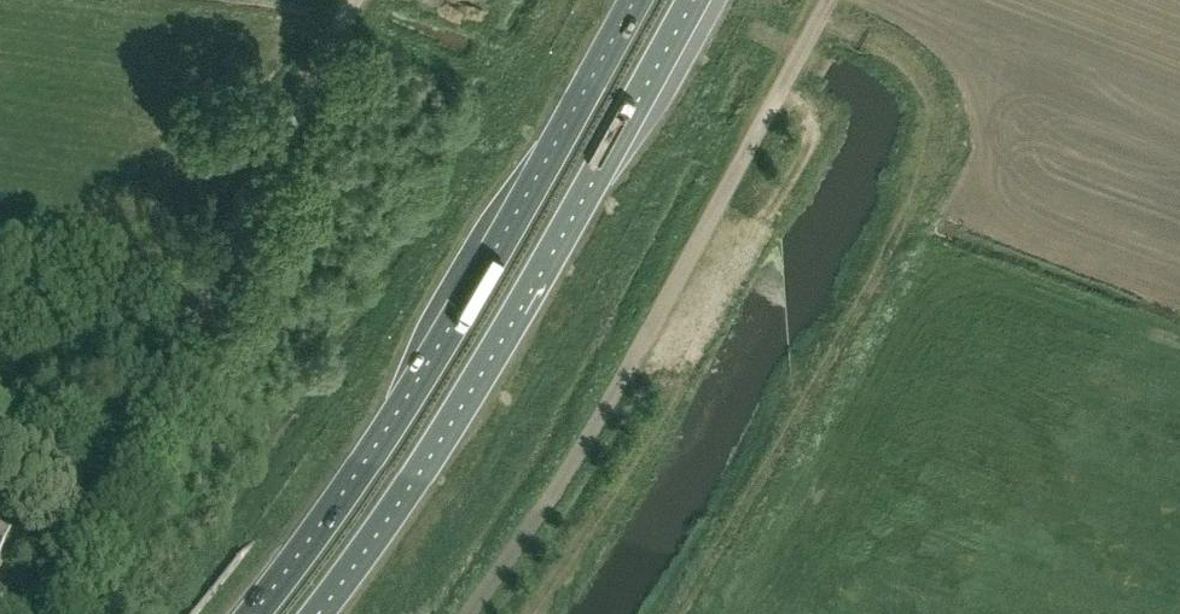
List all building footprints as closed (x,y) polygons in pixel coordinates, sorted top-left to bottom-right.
[(12,530),(0,524),(0,555),(12,530)] [(9,586),(0,582),(0,605),(9,586)]
